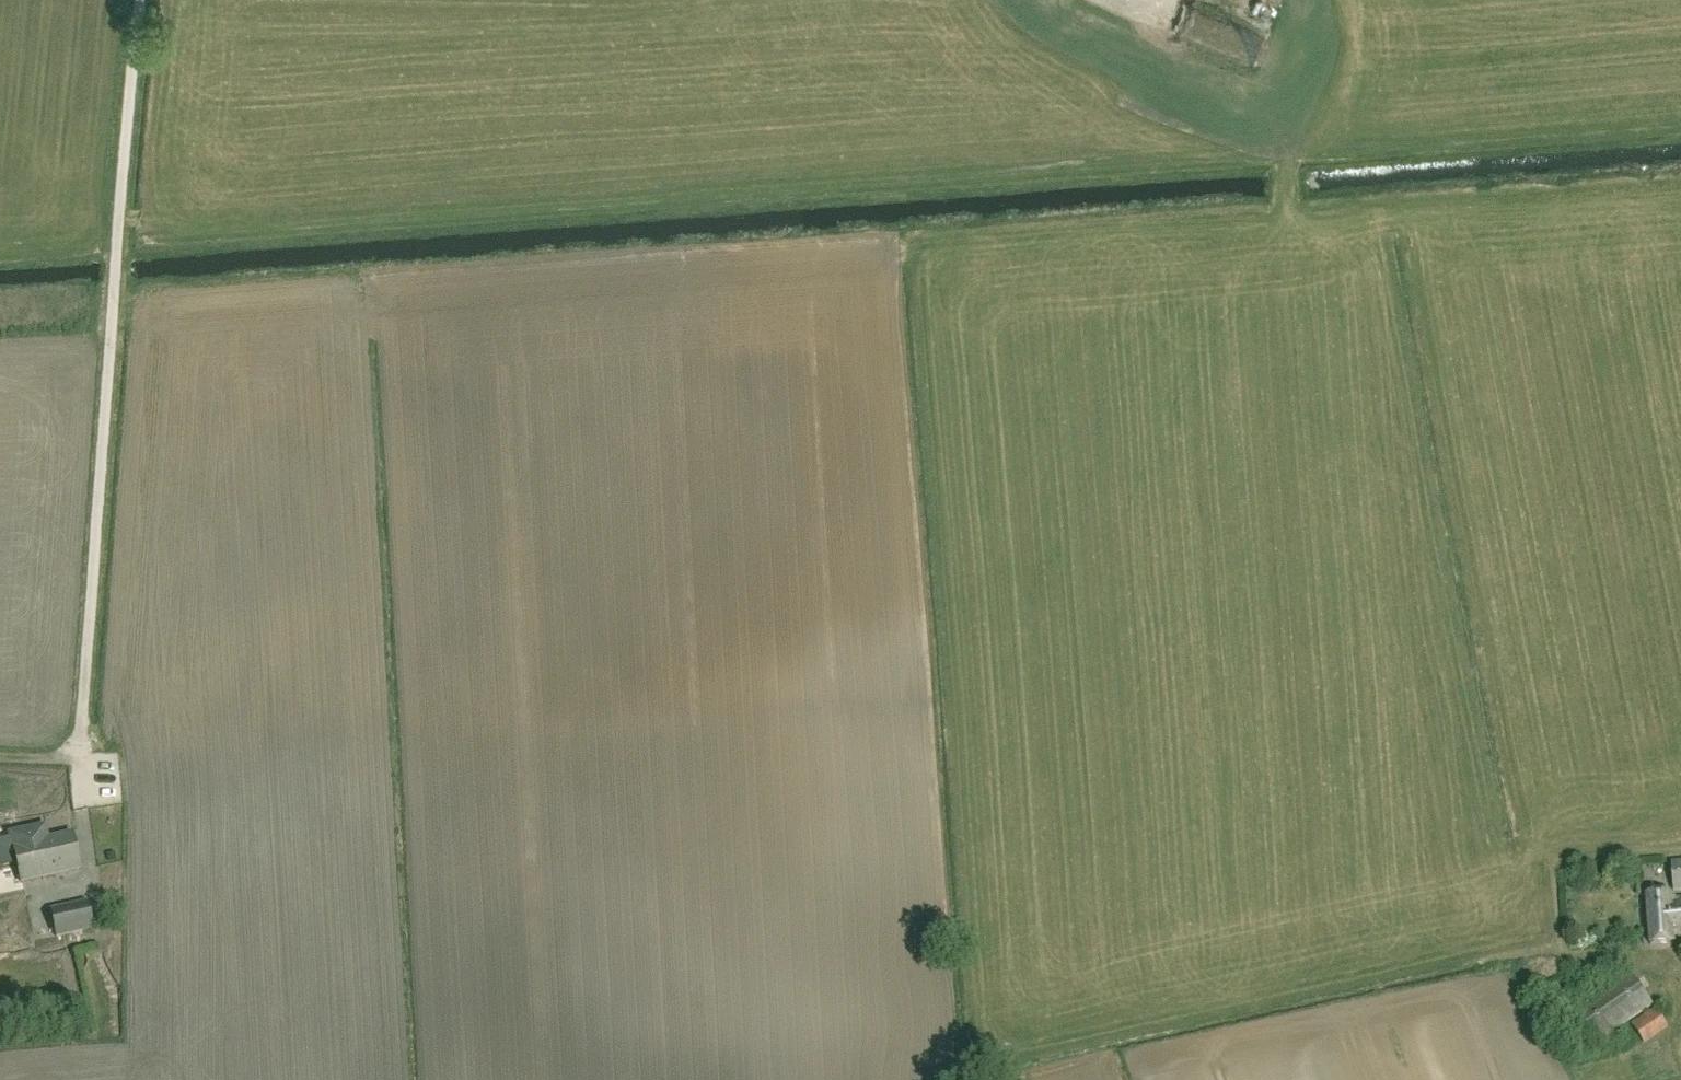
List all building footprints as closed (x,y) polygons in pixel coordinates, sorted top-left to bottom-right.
[(10,835),(21,884),(80,870),(72,835),(37,843),(34,830),(10,835)] [(1674,902),(1673,884),(1654,885),(1655,903),(1674,902)] [(50,911),(56,938),(93,930),(87,903),(50,911)] [(1573,1013),(1596,1045),(1652,1005),(1629,973),(1573,1013)] [(1668,1015),(1642,1025),(1648,1039),(1674,1029),(1668,1015)]
